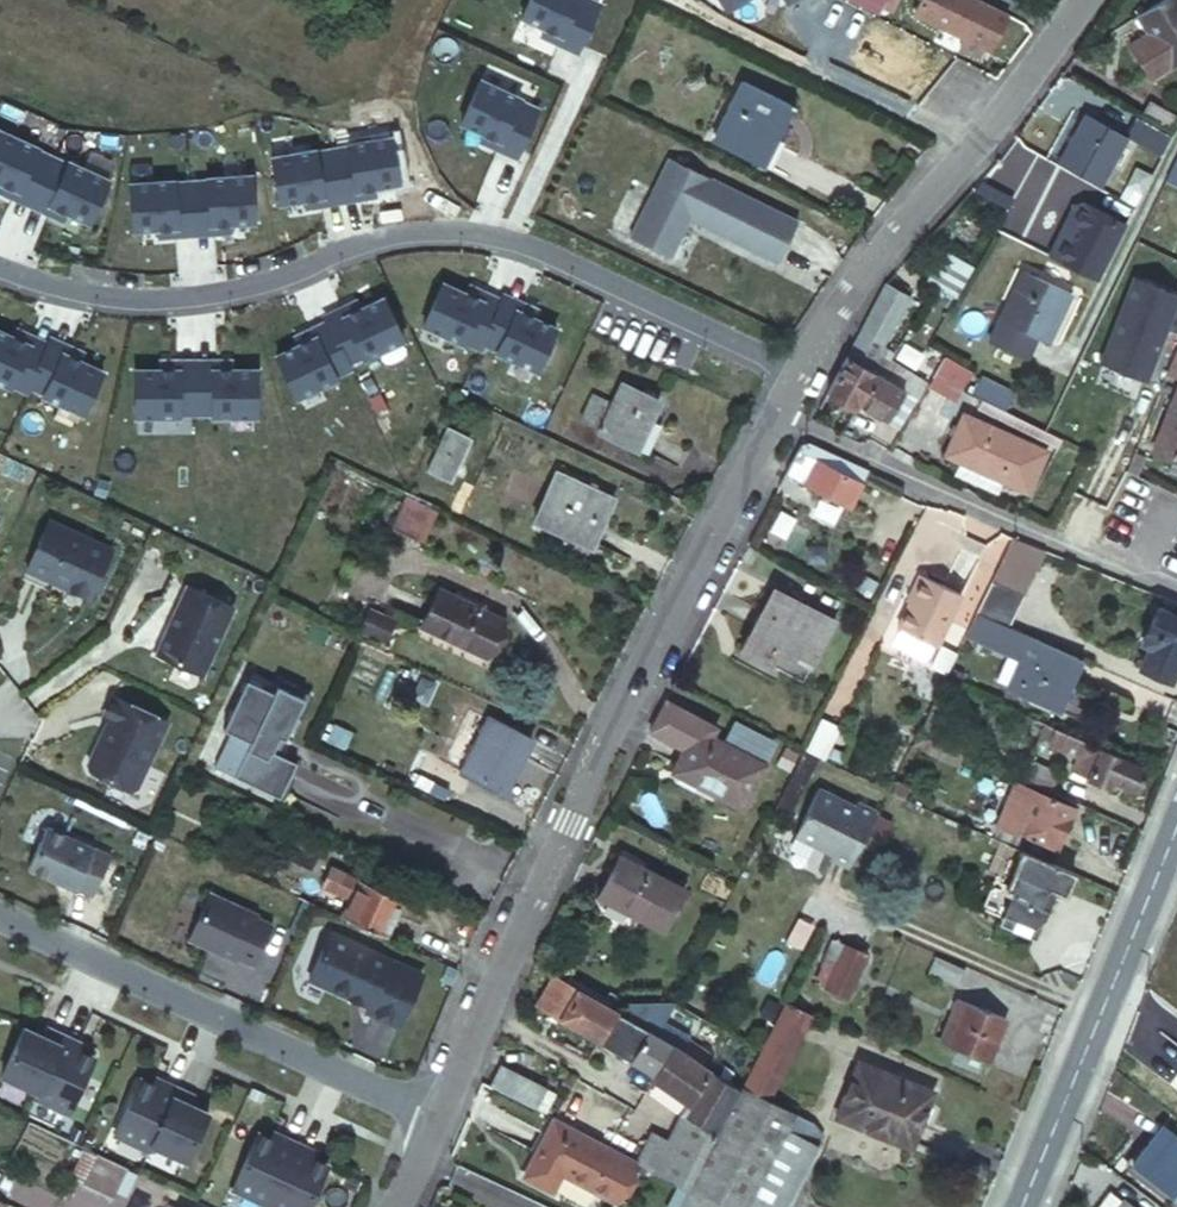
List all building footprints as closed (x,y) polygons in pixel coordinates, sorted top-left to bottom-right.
[(578,45),(596,4),(587,0),(527,0),(519,17),(542,28),(539,36),(556,44),(559,36),(578,45)] [(875,12),(881,0),(853,0),(875,12)] [(1006,12),(982,0),(917,0),(912,10),(963,35),(958,45),(975,54),(980,44),(988,49),(1006,12)] [(1167,67),(1176,61),(1176,0),(1159,0),(1135,14),(1146,32),(1127,44),(1148,76),(1167,65),(1167,67)] [(777,137),(793,105),(741,80),(712,138),(760,162),(773,135),(777,137)] [(498,141),(517,150),(535,110),(516,101),(517,99),(477,81),(458,123),(481,133),(478,141),(494,149),(498,141)] [(1139,113),(1168,130),(1175,117),(1148,100),(1139,113)] [(1055,162),(1098,185),(1125,137),(1082,113),(1055,162)] [(13,199),(17,191),(32,197),(50,158),(35,151),(36,149),(0,133),(0,193),(13,199)] [(338,193),(354,190),(355,199),(374,196),(372,187),(397,183),(390,137),(346,144),(347,146),(330,149),(338,193)] [(270,157),(278,202),(303,198),(304,207),(322,204),(321,195),(338,193),(330,149),(314,152),(313,149),(270,157)] [(667,157),(629,235),(668,256),(688,216),(776,260),(796,221),(667,157)] [(50,158),(32,197),(47,204),(43,212),(60,220),(64,212),(87,222),(106,180),(66,162),(65,164),(50,158)] [(971,187),(1003,204),(1014,210),(1030,180),(993,162),(971,187)] [(1176,186),(1176,164),(1169,183),(1176,186)] [(227,223),(252,221),(249,174),(205,177),(205,180),(189,181),(192,225),(208,224),(209,233),(227,231),(227,223)] [(172,180),(128,182),(131,229),(157,227),(157,236),(176,235),(175,226),(192,225),(189,181),(172,182),(172,180)] [(1073,193),(1049,256),(1101,276),(1125,213),(1073,193)] [(953,296),(963,277),(933,262),(924,280),(935,285),(953,296)] [(1033,334),(1047,342),(1071,294),(1025,272),(1012,301),(1007,299),(998,316),(988,338),(1022,355),(1033,334)] [(1167,325),(1176,329),(1176,290),(1129,273),(1098,361),(1147,379),(1167,325)] [(440,283),(420,325),(460,344),(461,342),(477,349),(479,343),(495,309),(480,302),(483,294),(466,286),(463,294),(440,283)] [(823,391),(849,408),(852,402),(882,345),(907,296),(883,284),(882,285),(823,391)] [(327,329),(344,364),(358,357),(359,359),(399,340),(379,298),(356,309),(352,301),(335,309),(339,317),(325,324),(327,329)] [(552,329),(529,318),(533,310),(516,302),(512,310),(498,304),(495,309),(479,343),(494,350),(493,352),(533,371),(552,329)] [(8,387),(9,385),(24,392),(27,386),(43,352),(27,344),(30,337),(13,329),(11,336),(0,332),(0,383),(8,387)] [(272,356),(292,398),(332,379),(331,377),(346,369),(344,364),(327,329),(312,337),(308,329),(291,337),(295,345),(272,356)] [(45,346),(43,352),(27,386),(41,393),(41,395),(81,413),(100,371),(76,361),(80,353),(63,345),(59,353),(45,346)] [(892,352),(882,345),(852,402),(893,427),(926,373),(892,352)] [(1164,372),(1176,377),(1176,353),(1173,351),(1164,372)] [(946,352),(929,380),(955,396),(959,388),(975,366),(946,352)] [(132,369),(132,416),(177,416),(177,413),(193,413),(193,361),(158,361),(158,369),(132,369)] [(254,369),(229,369),(229,361),(193,361),(193,413),(210,413),(210,416),(254,416),(254,369)] [(598,431),(647,454),(660,427),(647,421),(656,399),(620,382),(598,431)] [(1156,451),(1176,460),(1176,398),(1156,451)] [(988,474),(1002,480),(1020,440),(959,413),(942,453),(956,459),(988,474)] [(558,435),(589,449),(597,431),(566,417),(558,435)] [(1041,429),(1020,418),(1015,427),(1054,446),(1059,437),(1041,429)] [(424,468),(447,479),(467,435),(444,425),(424,468)] [(1020,440),(1002,480),(1009,483),(1026,443),(1020,440)] [(847,505),(864,470),(817,448),(805,442),(798,445),(791,457),(782,472),(847,505)] [(983,484),(988,474),(956,459),(952,470),(983,484)] [(532,519),(588,546),(611,497),(555,470),(532,519)] [(422,538),(436,508),(404,494),(390,523),(422,538)] [(45,519),(22,568),(47,580),(51,578),(86,594),(108,547),(45,519)] [(1041,551),(1009,538),(986,586),(973,612),(1006,627),(1041,551)] [(896,630),(934,647),(958,596),(921,578),(896,630)] [(189,581),(156,647),(200,669),(233,603),(189,581)] [(737,648),(765,663),(773,648),(806,666),(831,618),(770,586),(737,648)] [(416,626),(480,658),(497,623),(432,592),(416,626)] [(1165,679),(1176,651),(1176,616),(1153,606),(1138,639),(1147,643),(1136,666),(1165,679)] [(358,626),(382,637),(391,618),(367,607),(358,626)] [(1048,707),(1071,655),(1056,649),(1026,635),(1004,688),(1048,707)] [(210,766),(275,795),(292,760),(273,752),(268,750),(275,735),(280,737),(290,715),(298,696),(278,687),(274,694),(241,678),(219,727),(226,730),(210,766)] [(281,679),(278,687),(298,696),(290,715),(296,717),(308,691),(281,679)] [(166,721),(112,696),(101,719),(110,723),(102,739),(97,740),(86,765),(89,772),(128,790),(135,787),(166,721)] [(457,768),(498,792),(528,738),(488,714),(457,768)] [(919,722),(914,733),(925,738),(931,726),(920,721),(919,722)] [(1132,791),(1143,765),(1041,722),(1035,736),(1075,754),(1069,769),(1083,776),(1081,779),(1103,789),(1107,779),(1132,791)] [(668,769),(737,808),(760,763),(692,726),(668,769)] [(822,733),(828,748),(840,744),(834,728),(822,733)] [(958,752),(1019,778),(1026,762),(967,734),(958,752)] [(280,737),(275,735),(268,750),(273,752),(280,737)] [(780,746),(773,761),(787,768),(794,754),(780,746)] [(815,758),(800,750),(770,808),(785,816),(815,758)] [(890,781),(885,794),(895,798),(900,786),(890,781)] [(1010,782),(986,837),(1018,850),(1020,851),(1046,862),(1069,808),(1010,782)] [(858,836),(868,816),(848,807),(847,811),(811,793),(790,838),(826,855),(824,859),(843,868),(858,836)] [(104,851),(39,824),(22,864),(69,885),(69,884),(87,891),(104,851)] [(1061,894),(1070,872),(1046,862),(1020,851),(1002,892),(988,886),(978,908),(998,917),(1034,931),(1045,906),(1036,902),(1043,887),(1052,890),(1061,894)] [(594,894),(659,929),(679,890),(614,855),(594,894)] [(340,916),(381,935),(398,898),(326,865),(315,889),(346,902),(340,916)] [(1036,902),(1045,906),(1052,890),(1043,887),(1036,902)] [(208,893),(187,939),(233,960),(234,957),(252,965),(270,924),(253,916),(254,914),(208,893)] [(998,917),(996,922),(1032,937),(1034,931),(998,917)] [(419,973),(328,931),(307,977),(366,1005),(364,1009),(396,1024),(419,973)] [(809,982),(842,996),(861,951),(829,937),(809,982)] [(927,972),(953,984),(958,971),(932,959),(927,972)] [(573,985),(550,973),(532,1003),(555,1016),(573,985)] [(594,1040),(614,1009),(595,998),(581,991),(573,985),(555,1016),(594,1040)] [(935,1040),(983,1059),(1000,1017),(952,997),(935,1040)] [(741,1086),(765,1098),(804,1011),(781,1001),(762,1040),(759,1047),(743,1081),(741,1086)] [(668,1042),(696,1060),(702,1049),(658,1022),(653,1033),(624,1015),(614,1009),(594,1040),(651,1072),(653,1070),(668,1042)] [(60,1035),(44,1027),(41,1034),(23,1025),(0,1074),(0,1075),(35,1091),(60,1035)] [(77,1043),(60,1035),(35,1091),(34,1091),(31,1097),(66,1114),(92,1058),(73,1049),(77,1043)] [(649,1077),(683,1099),(703,1065),(696,1060),(668,1042),(653,1070),(651,1072),(649,1077)] [(493,1060),(482,1080),(531,1106),(541,1086),(493,1060)] [(907,1146),(918,1116),(909,1112),(919,1087),(853,1061),(831,1115),(907,1146)] [(800,1197),(822,1154),(822,1128),(765,1098),(741,1086),(737,1084),(736,1086),(727,1080),(703,1065),(683,1099),(678,1111),(663,1138),(646,1171),(683,1190),(675,1206),(794,1206),(800,1197)] [(731,1073),(727,1080),(736,1086),(737,1084),(741,1086),(743,1081),(731,1073)] [(150,1144),(176,1088),(160,1080),(156,1087),(138,1079),(112,1135),(147,1151),(150,1145),(150,1144)] [(909,1112),(918,1116),(928,1091),(919,1087),(909,1112)] [(176,1088),(150,1144),(150,1145),(185,1161),(207,1110),(189,1102),(192,1095),(176,1088)] [(608,1201),(629,1161),(547,1119),(518,1177),(546,1191),(555,1174),(608,1201)] [(1176,1202),(1176,1140),(1158,1125),(1129,1163),(1176,1202)] [(629,1162),(646,1171),(663,1138),(648,1129),(638,1146),(629,1162)] [(265,1205),(294,1142),(278,1134),(274,1141),(256,1132),(230,1189),(265,1205)] [(265,1205),(270,1206),(306,1206),(325,1165),(307,1156),(310,1150),(294,1142),(265,1205)] [(108,1193),(121,1165),(91,1151),(78,1180),(108,1193)] [(1106,1190),(1093,1206),(1128,1206),(1106,1190)]
